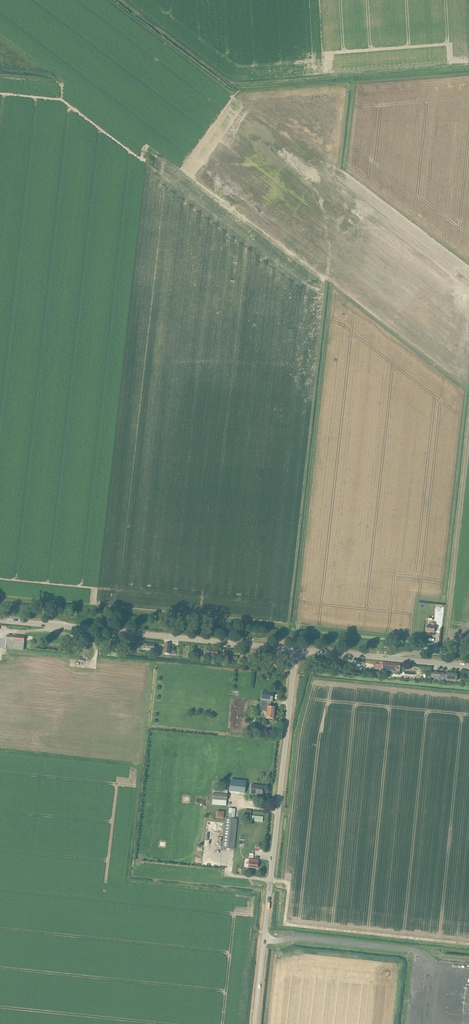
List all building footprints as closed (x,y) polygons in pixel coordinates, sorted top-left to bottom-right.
[(435,623),(431,623),(431,626),(427,626),(426,632),(434,632),(435,623)] [(24,640),(25,637),(7,635),(5,649),(6,649),(23,650),(24,640)] [(205,649),(205,655),(207,655),(207,657),(215,659),(215,656),(217,656),(218,650),(205,649)] [(376,664),(375,669),(382,670),(382,671),(387,672),(386,675),(388,675),(391,675),(392,673),(399,674),(399,673),(399,670),(400,664),(395,663),(383,662),(380,662),(379,664),(376,664)] [(431,674),(431,677),(438,678),(439,677),(445,678),(445,680),(455,681),(456,677),(456,674),(449,673),(449,672),(446,672),(446,673),(431,672),(431,674)] [(260,710),(267,710),(266,718),(273,718),(274,714),(273,714),(274,707),(268,707),(268,701),(272,701),(273,692),(262,691),(261,701),(260,710)] [(246,783),(231,781),(230,791),(245,793),(246,783)] [(251,785),(250,794),(262,795),(263,786),(251,785)] [(212,800),(212,804),(226,806),(227,801),(227,795),(228,790),(213,789),(213,793),(212,800)] [(225,823),(222,848),(234,849),(238,819),(234,819),(235,809),(229,808),(229,812),(228,812),(228,818),(225,818),(225,823)] [(258,860),(249,859),(248,867),(257,868),(258,860)]
